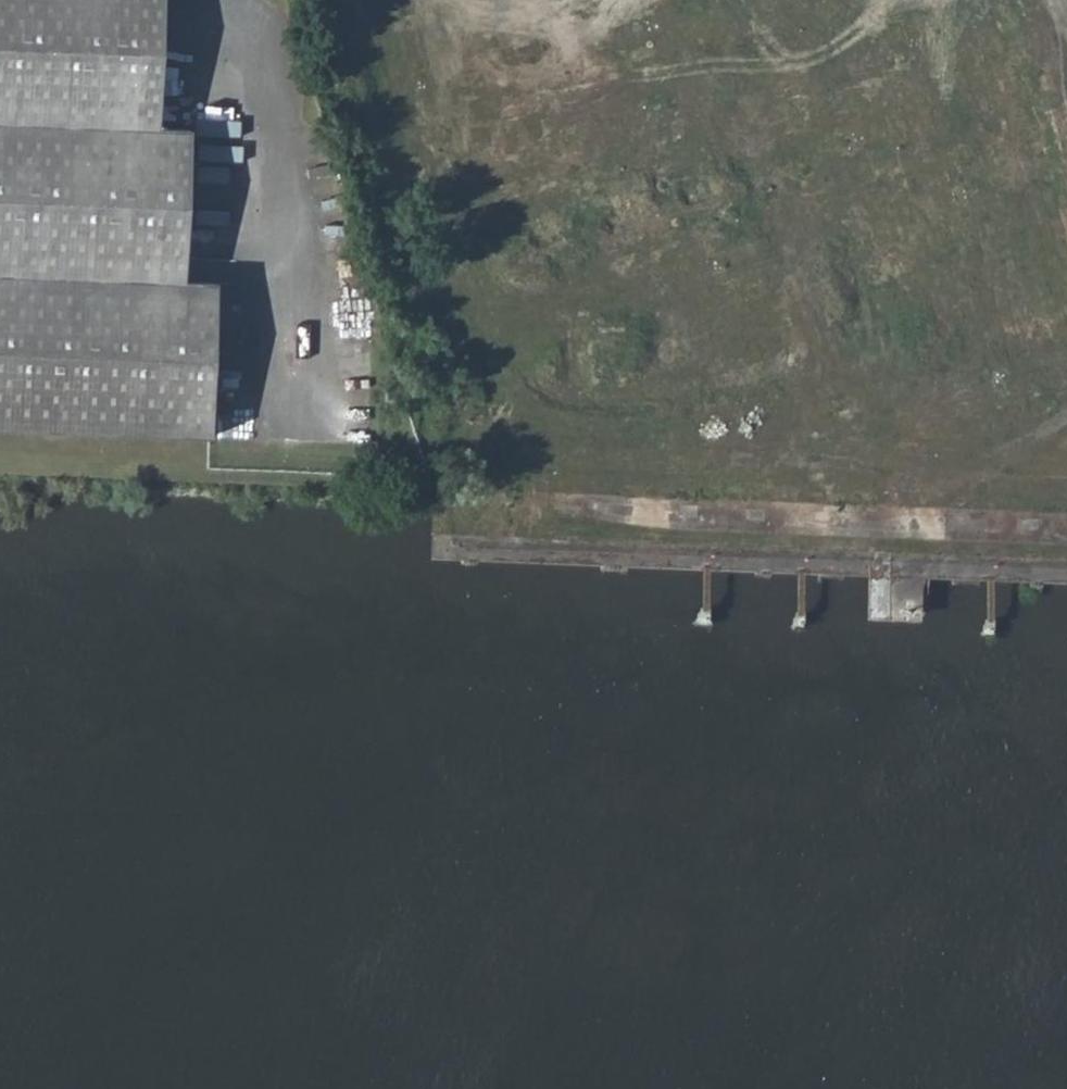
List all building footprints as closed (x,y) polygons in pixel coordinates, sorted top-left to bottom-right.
[(207,439),(212,284),(179,283),(184,131),(152,130),(156,0),(0,0),(0,431),(207,439)]
